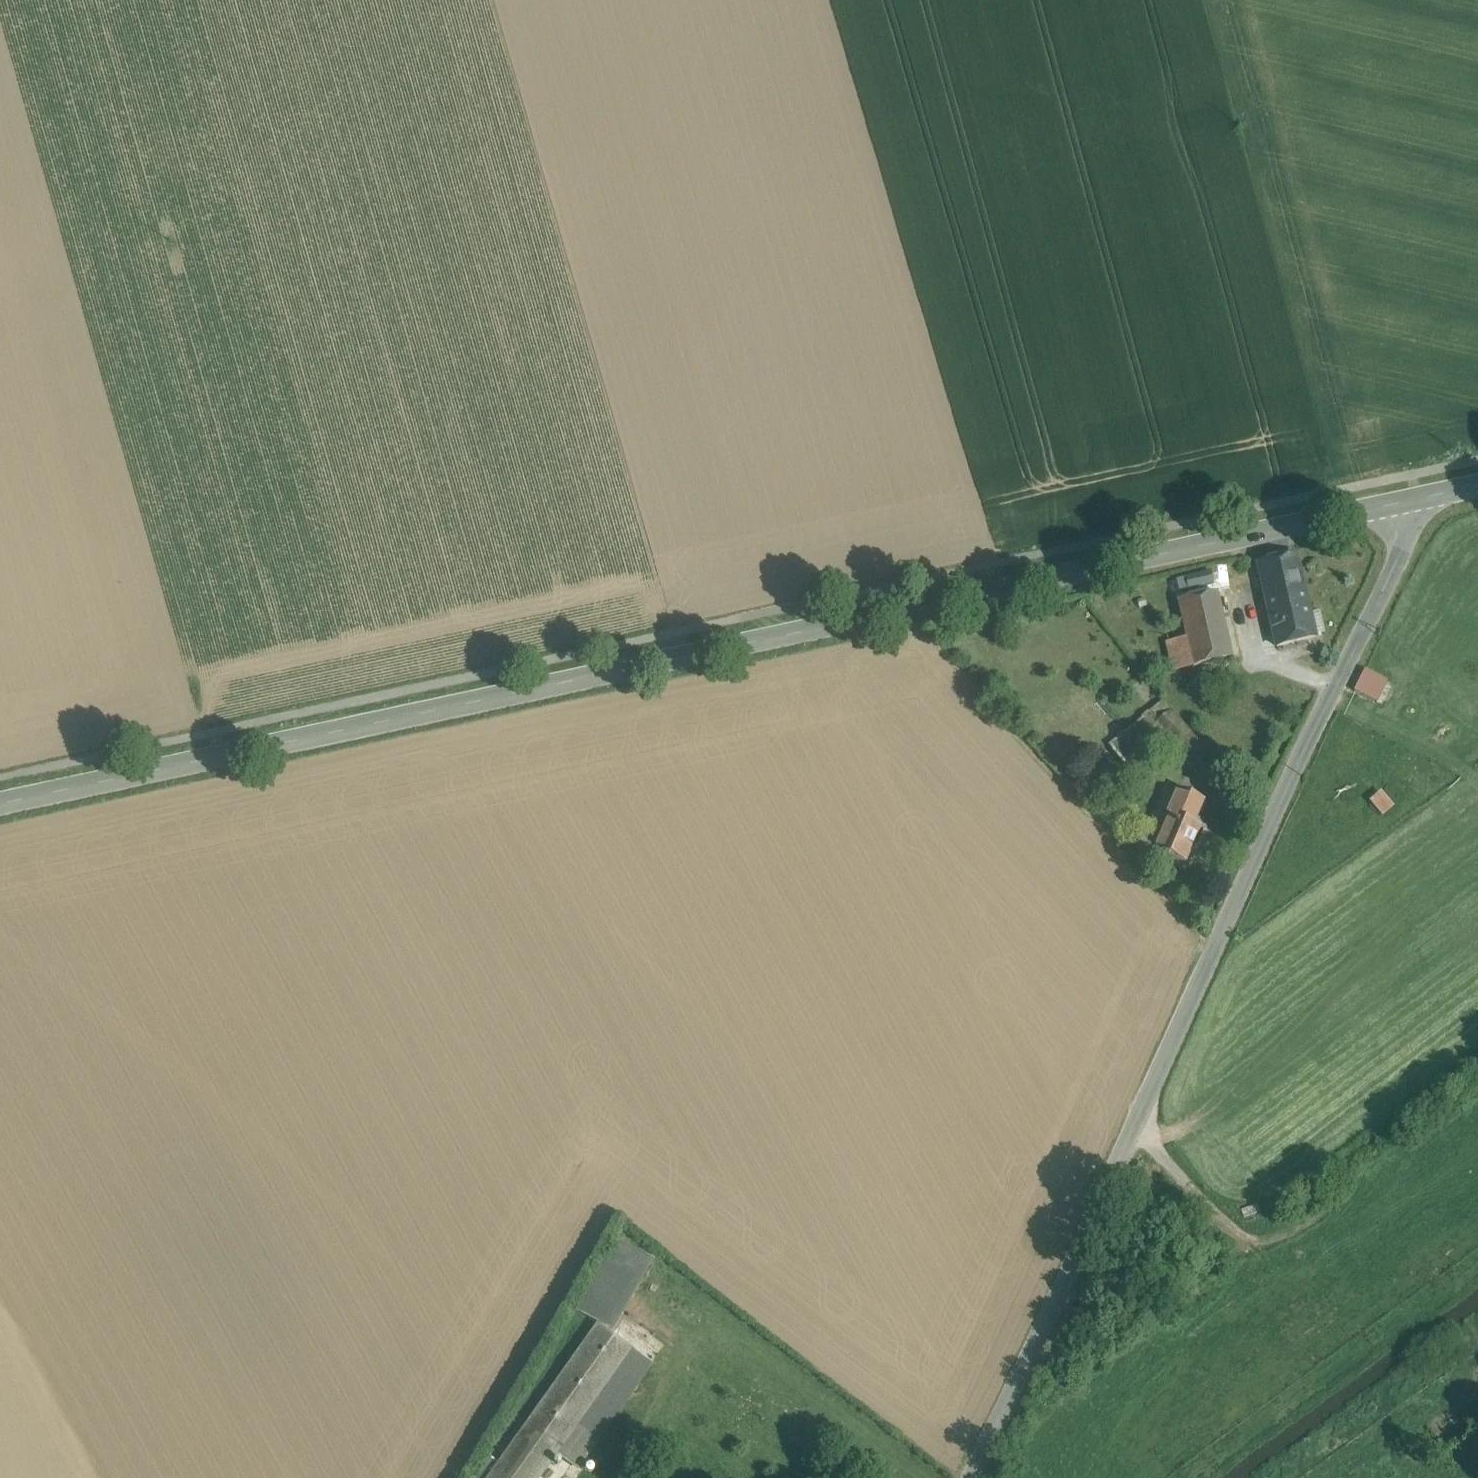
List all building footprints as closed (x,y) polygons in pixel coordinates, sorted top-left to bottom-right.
[(1296,555),(1259,563),(1267,598),(1304,590),(1296,555)] [(1304,590),(1267,598),(1278,646),(1315,637),(1304,590)] [(1217,592),(1179,601),(1187,639),(1193,667),(1217,661),(1218,661),(1232,658),(1217,592)] [(1187,639),(1169,644),(1175,670),(1193,667),(1187,639)] [(1218,661),(1217,661),(1219,668),(1234,665),(1232,658),(1218,661)] [(1387,681),(1365,670),(1354,691),(1376,702),(1387,681)] [(1178,720),(1163,702),(1148,714),(1163,732),(1178,720)] [(1148,714),(1110,745),(1125,765),(1163,732),(1148,714)] [(1217,768),(1178,720),(1163,732),(1201,780),(1217,768)] [(1178,789),(1167,815),(1169,816),(1162,832),(1145,824),(1138,841),(1156,849),(1155,850),(1185,863),(1200,826),(1194,824),(1204,800),(1178,789)] [(1381,789),(1370,799),(1384,814),(1395,804),(1381,789)] [(599,1324),(510,1450),(543,1473),(559,1451),(632,1348),(599,1324)] [(632,1348),(559,1451),(580,1465),(653,1362),(632,1348)] [(510,1450),(490,1477),(540,1477),(543,1473),(510,1450)]
